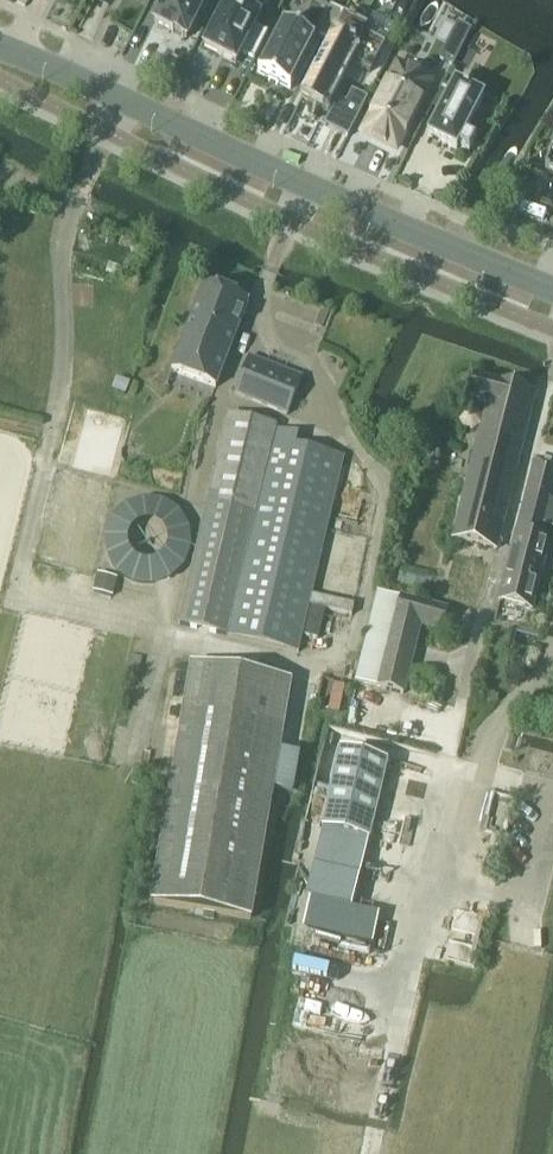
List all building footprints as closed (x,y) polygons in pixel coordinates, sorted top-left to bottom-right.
[(154,24),(171,33),(170,34),(182,40),(183,39),(185,40),(206,0),(166,0),(154,24)] [(203,49),(235,66),(241,55),(253,61),(267,35),(254,28),(259,19),(254,16),(254,15),(254,11),(253,6),(251,2),(247,0),(240,0),(237,1),(233,5),(227,2),(203,49)] [(330,7),(316,34),(330,41),(331,41),(344,16),(344,15),(330,7)] [(330,41),(301,99),(324,111),(349,63),(369,74),(384,45),(392,30),(371,20),(367,28),(355,22),(356,20),(350,17),(349,19),(344,16),(331,41),(330,41)] [(314,41),(282,25),(258,72),(257,74),(269,80),(268,83),(276,87),(277,85),(289,91),(290,89),(314,41)] [(444,48),(438,61),(450,67),(457,55),(444,48)] [(365,133),(397,149),(420,103),(418,102),(427,85),(395,69),(372,115),(374,116),(365,133)] [(453,83),(426,137),(456,152),(458,149),(468,154),(476,140),(465,134),(484,98),(468,90),(469,90),(464,87),(463,88),(453,83)] [(337,100),(323,127),(342,137),(347,139),(367,100),(362,98),(351,92),(345,104),(337,100)] [(544,174),(552,177),(552,152),(544,174)] [(38,199),(35,208),(45,211),(47,202),(38,199)] [(171,372),(214,389),(247,303),(204,287),(171,372)] [(234,396),(287,417),(301,380),(249,359),(234,396)] [(121,381),(116,393),(123,396),(128,384),(121,381)] [(485,410),(452,541),(496,552),(534,397),(477,383),(471,406),(485,410)] [(459,412),(457,420),(462,427),(470,430),(477,425),(480,417),(475,409),(467,407),(459,412)] [(85,409),(72,469),(110,477),(122,417),(85,409)] [(298,436),(228,418),(179,625),(297,653),(344,458),(295,446),(298,436)] [(516,533),(543,540),(546,529),(552,531),(552,505),(552,499),(552,466),(534,462),(516,533)] [(491,636),(513,642),(513,641),(516,630),(538,635),(536,641),(535,645),(535,646),(535,647),(552,652),(552,646),(552,566),(544,564),(549,542),(548,541),(543,540),(516,533),(504,583),(499,601),(499,602),(491,636)] [(96,579),(93,592),(111,596),(114,583),(96,579)] [(357,684),(379,689),(404,696),(410,673),(421,628),(442,634),(448,613),(378,595),(357,684)] [(310,608),(303,637),(316,640),(323,611),(310,608)] [(290,682),(190,665),(151,904),(250,921),(290,682)] [(322,829),(368,840),(386,767),(340,755),(322,829)]
